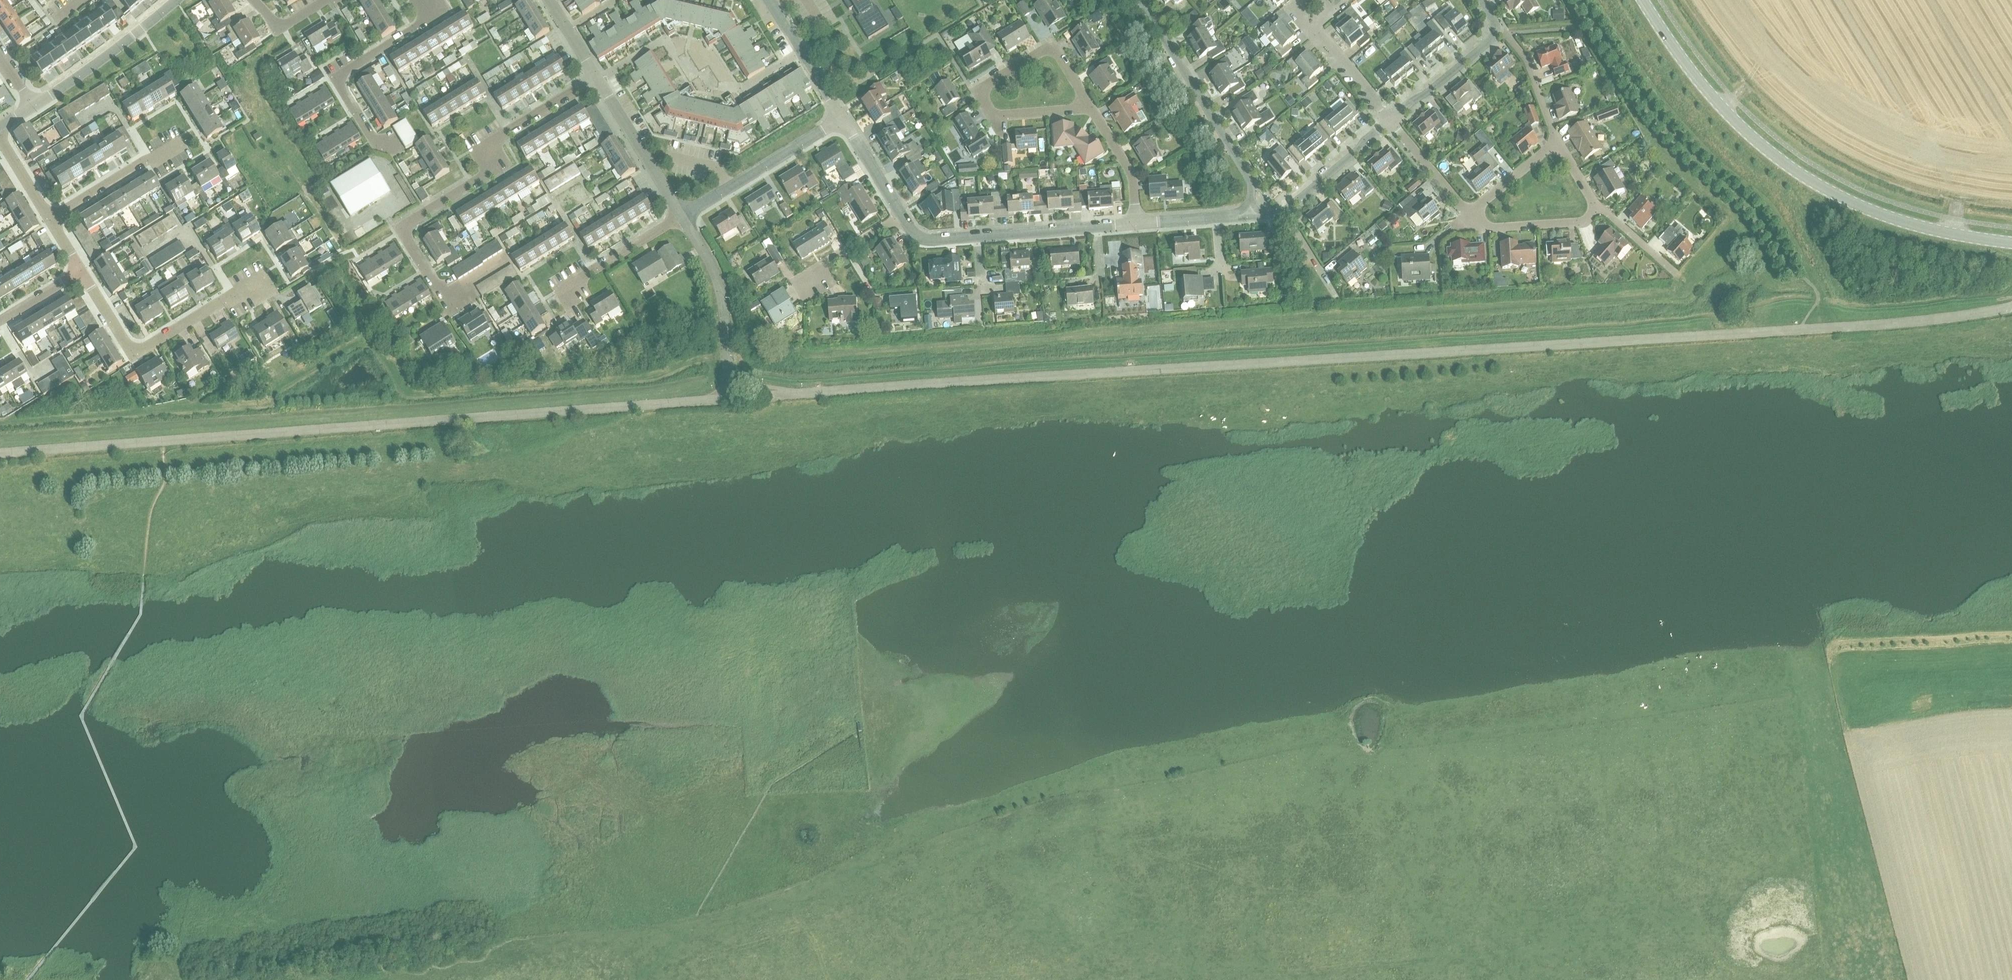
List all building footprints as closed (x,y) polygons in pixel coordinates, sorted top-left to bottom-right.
[(4,0),(3,0),(0,2),(0,16),(10,9),(4,0)] [(140,0),(119,0),(129,11),(140,1),(140,0)] [(229,5),(225,0),(205,0),(201,2),(207,11),(210,9),(214,14),(229,5)] [(362,6),(368,17),(382,8),(377,0),(372,0),(362,6)] [(468,10),(475,5),(472,0),(462,0),(468,10)] [(504,3),(507,8),(512,5),(509,0),(504,3)] [(536,10),(530,0),(528,0),(516,7),(522,18),(536,10)] [(574,2),(570,4),(569,2),(564,5),(567,10),(583,0),(573,0),(574,2)] [(567,10),(570,15),(575,12),(574,10),(578,8),(582,15),(600,4),(597,0),(583,0),(567,10)] [(671,1),(668,0),(661,0),(650,7),(660,24),(666,21),(671,1)] [(868,39),(889,27),(880,12),(876,15),(867,0),(848,0),(844,3),(849,10),(854,8),(863,23),(859,25),(868,39)] [(1063,18),(1052,0),(1047,0),(1036,7),(1048,27),(1063,18)] [(1220,3),(1225,10),(1229,6),(1224,0),(1220,3)] [(1355,4),(1358,8),(1367,1),(1366,0),(1360,0),(1355,4)] [(1389,2),(1395,10),(1399,8),(1393,0),(1392,0),(1389,2)] [(1421,4),(1425,10),(1436,3),(1434,0),(1428,0),(1421,4)] [(1513,11),(1521,6),(1526,15),(1538,8),(1533,0),(1529,0),(1527,1),(1526,0),(1504,0),(1510,11),(1513,9),(1513,11)] [(111,1),(104,6),(105,7),(115,21),(117,24),(119,22),(122,20),(124,19),(111,1)] [(671,1),(666,21),(678,23),(683,3),(671,1)] [(1024,1),(1016,6),(1023,17),(1031,13),(1024,1)] [(507,8),(504,3),(498,7),(501,11),(507,8)] [(692,16),(698,17),(700,7),(683,3),(678,23),(690,26),(692,16)] [(214,14),(217,19),(211,23),(217,33),(226,27),(232,23),(229,18),(235,15),(229,5),(214,14)] [(39,17),(43,14),(38,7),(34,10),(39,17)] [(115,21),(105,7),(92,16),(102,30),(115,21)] [(643,11),(640,13),(653,34),(657,32),(654,28),(660,24),(650,7),(643,11)] [(692,16),(690,26),(707,30),(712,10),(700,7),(698,17),(692,16)] [(1402,7),(1397,11),(1402,18),(1407,14),(1402,7)] [(345,16),(350,13),(347,8),(342,11),(345,16)] [(389,19),(382,8),(368,17),(375,27),(389,19)] [(1355,28),(1363,22),(1351,8),(1336,19),(1341,25),(1335,29),(1341,36),(1343,38),(1355,28)] [(10,9),(0,16),(0,22),(4,28),(17,19),(10,9)] [(536,10),(522,18),(529,29),(543,21),(536,10)] [(724,13),(712,10),(707,30),(719,33),(724,13)] [(1461,20),(1454,12),(1449,16),(1444,10),(1434,19),(1444,31),(1450,27),(1457,35),(1468,26),(1463,19),(1461,20)] [(1556,12),(1554,12),(1554,21),(1556,21),(1556,23),(1564,22),(1564,10),(1556,10),(1556,12)] [(898,11),(893,14),(898,22),(903,18),(898,11)] [(1396,11),(1389,16),(1395,23),(1402,18),(1396,11)] [(1194,12),(1189,16),(1192,21),(1198,16),(1194,12)] [(353,19),(350,13),(345,16),(348,22),(353,19)] [(454,20),(463,34),(474,27),(465,13),(454,20)] [(637,14),(630,19),(640,37),(647,33),(649,36),(653,34),(640,13),(637,14)] [(724,13),(719,33),(722,38),(740,28),(732,15),(724,13)] [(50,23),(43,14),(39,17),(46,26),(50,23)] [(195,14),(190,18),(195,26),(200,23),(195,14)] [(92,16),(80,25),(90,39),(102,30),(92,16)] [(339,27),(343,24),(338,16),(334,19),(339,27)] [(232,44),(239,40),(253,31),(247,21),(245,23),(241,17),(238,20),(232,23),(226,27),(230,34),(227,36),(232,44)] [(1368,17),(1363,22),(1370,29),(1375,25),(1368,17)] [(1255,18),(1248,23),(1253,30),(1260,24),(1255,18)] [(17,19),(4,28),(11,38),(23,29),(17,19)] [(389,19),(375,27),(382,38),(396,30),(389,19)] [(622,24),(619,25),(632,47),(636,44),(634,41),(640,37),(630,19),(622,24)] [(1207,33),(1213,27),(1208,19),(1194,28),(1197,33),(1187,39),(1193,49),(1210,38),(1207,33)] [(463,34),(454,20),(443,26),(452,40),(463,34)] [(543,21),(529,29),(536,40),(549,32),(543,21)] [(1270,23),(1260,31),(1271,45),(1276,41),(1289,29),(1282,21),(1273,28),(1270,23)] [(1430,30),(1426,33),(1421,37),(1434,53),(1436,51),(1437,51),(1444,46),(1439,41),(1444,37),(1431,21),(1426,25),(1430,30)] [(1355,28),(1343,38),(1345,41),(1350,48),(1356,43),(1360,48),(1371,39),(1367,34),(1370,31),(1368,28),(1363,22),(1355,28)] [(333,39),(340,35),(332,23),(326,27),(323,23),(305,34),(314,48),(331,37),(333,39)] [(1021,40),(1028,36),(1022,26),(1021,25),(1020,24),(1020,23),(997,36),(1007,52),(1016,46),(1016,45),(1022,41),(1021,40)] [(1395,35),(1401,30),(1397,24),(1390,30),(1395,35)] [(80,25),(68,34),(78,48),(90,39),(80,25)] [(617,27),(609,32),(620,49),(626,45),(629,49),(632,47),(619,25),(617,27)] [(452,40),(443,26),(433,33),(442,47),(452,40)] [(1083,59),(1099,49),(1085,26),(1071,34),(1075,40),(1072,42),(1083,59)] [(982,27),(967,35),(954,44),(960,53),(958,53),(969,70),(990,57),(987,52),(995,47),(982,27)] [(493,37),(498,34),(494,28),(489,32),(493,37)] [(740,28),(722,38),(729,48),(746,38),(744,35),(740,28)] [(30,39),(23,29),(11,38),(18,48),(30,39)] [(358,38),(363,35),(360,29),(355,32),(358,38)] [(1289,29),(1276,41),(1280,45),(1275,49),(1282,58),(1291,50),(1287,45),(1296,38),(1289,29)] [(253,31),(239,40),(242,44),(237,47),(240,52),(235,55),(238,60),(256,49),(253,44),(259,40),(253,31)] [(602,36),(599,38),(612,59),(616,57),(614,53),(620,49),(609,32),(602,36)] [(433,33),(422,39),(431,53),(442,47),(433,33)] [(68,34),(55,42),(65,56),(78,48),(68,34)] [(498,34),(493,37),(496,42),(501,39),(498,34)] [(1413,39),(1416,42),(1407,49),(1416,60),(1420,56),(1425,61),(1432,56),(1431,55),(1434,53),(1421,37),(1418,34),(1413,39)] [(366,40),(363,35),(358,38),(361,43),(366,40)] [(1248,37),(1241,42),(1247,48),(1253,43),(1248,37)] [(596,40),(588,44),(599,62),(606,58),(608,62),(612,59),(599,38),(596,40)] [(746,38),(729,48),(735,59),(752,48),(748,41),(746,38)] [(1214,44),(1210,38),(1193,49),(1199,59),(1209,53),(1212,59),(1225,51),(1220,42),(1214,44)] [(422,39),(412,46),(420,60),(431,53),(422,39)] [(541,41),(536,44),(539,49),(544,46),(541,41)] [(65,56),(55,42),(43,51),(53,65),(65,56)] [(470,45),(473,50),(478,47),(475,42),(470,45)] [(1241,43),(1234,49),(1239,55),(1246,49),(1241,43)] [(505,45),(500,48),(503,53),(506,58),(511,55),(508,50),(510,49),(506,44),(505,45)] [(539,49),(536,44),(530,48),(533,52),(539,49)] [(473,50),(470,45),(465,48),(468,53),(473,50)] [(412,46),(401,52),(410,66),(420,60),(412,46)] [(1369,57),(1377,50),(1374,46),(1366,53),(1369,57)] [(1552,68),(1555,76),(1568,71),(1565,63),(1561,64),(1560,61),(1561,61),(1556,46),(1536,54),(1541,68),(1551,65),(1552,67),(1552,68)] [(752,48),(735,59),(741,69),(759,58),(757,55),(752,48)] [(30,60),(37,70),(40,74),(41,74),(53,65),(43,51),(30,60)] [(1390,63),(1403,79),(1406,76),(1406,77),(1413,72),(1408,66),(1413,62),(1404,51),(1390,63)] [(1501,51),(1494,57),(1495,59),(1485,67),(1495,79),(1512,66),(1501,51)] [(410,66),(401,52),(390,59),(399,73),(410,66)] [(304,75),(312,69),(304,56),(298,59),(295,53),(278,63),(286,77),(292,74),(294,77),(302,71),(304,75)] [(652,53),(635,64),(639,71),(641,74),(659,63),(652,53)] [(1302,72),(1316,61),(1308,53),(1300,60),(1296,55),(1286,63),(1293,72),(1298,68),(1302,72)] [(515,57),(518,62),(523,59),(520,54),(515,57)] [(449,58),(452,63),(457,60),(454,55),(449,58)] [(518,62),(515,57),(509,60),(512,65),(518,62)] [(548,64),(556,78),(567,71),(559,57),(548,64)] [(1215,85),(1232,75),(1229,69),(1232,66),(1227,57),(1215,64),(1219,69),(1209,75),(1215,85)] [(452,63),(449,58),(443,61),(446,66),(452,63)] [(759,58),(741,69),(748,79),(765,69),(760,61),(759,58)] [(1108,69),(1113,66),(1109,58),(1096,66),(1099,72),(1090,77),(1094,83),(1096,82),(1103,93),(1117,85),(1108,69)] [(1589,58),(1585,59),(1588,66),(1595,63),(1593,59),(1590,60),(1589,58)] [(1316,61),(1302,72),(1306,77),(1301,81),(1308,90),(1318,82),(1314,77),(1323,70),(1316,61)] [(659,63),(641,74),(643,77),(648,84),(665,74),(659,63)] [(1403,79),(1390,63),(1376,74),(1385,85),(1390,81),(1394,87),(1401,81),(1400,81),(1403,79)] [(548,64),(537,70),(545,84),(556,78),(548,64)] [(389,79),(395,75),(390,66),(383,70),(389,79)] [(1268,66),(1262,70),(1266,75),(1272,71),(1268,66)] [(493,70),(496,75),(502,72),(499,67),(493,70)] [(364,97),(378,89),(372,78),(376,76),(371,68),(358,76),(363,83),(357,86),(364,97)] [(428,71),(430,76),(436,73),(433,68),(428,71)] [(443,73),(446,78),(451,74),(448,69),(443,73)] [(40,74),(37,70),(34,72),(39,79),(43,76),(41,74),(40,74)] [(496,75),(493,70),(488,74),(491,79),(496,75)] [(537,70),(526,77),(535,91),(545,84),(537,70)] [(155,86),(165,101),(176,94),(173,90),(179,85),(170,71),(163,76),(166,79),(155,86)] [(320,71),(310,77),(314,84),(324,78),(320,71)] [(430,76),(428,71),(422,74),(425,79),(430,76)] [(791,71),(788,73),(801,95),(804,93),(811,88),(801,71),(794,75),(791,71)] [(1261,71),(1255,75),(1259,82),(1265,78),(1261,71)] [(446,78),(443,73),(438,76),(441,81),(446,78)] [(786,79),(780,83),(791,101),(798,96),(801,95),(788,73),(784,75),(786,79)] [(665,74),(648,84),(652,92),(654,95),(672,84),(665,74)] [(937,74),(930,79),(934,86),(941,82),(937,74)] [(400,83),(395,75),(389,79),(394,87),(400,83)] [(1236,80),(1232,75),(1215,85),(1221,95),(1231,89),(1234,94),(1245,88),(1240,79),(1236,80)] [(535,91),(526,77),(516,83),(524,97),(535,91)] [(409,89),(414,86),(411,81),(406,84),(409,89)] [(477,81),(466,88),(475,102),(486,95),(477,81)] [(951,103),(959,99),(948,81),(935,89),(946,107),(946,106),(947,108),(941,112),(945,118),(956,111),(951,103)] [(1481,97),(1469,81),(1464,85),(1462,82),(1449,93),(1458,103),(1452,108),(1457,114),(1463,109),(1463,108),(1473,100),(1475,102),(1481,97)] [(1329,82),(1324,86),(1328,91),(1333,87),(1329,82)] [(427,83),(422,86),(425,91),(430,87),(427,83)] [(516,83),(505,90),(514,104),(524,97),(516,83)] [(771,83),(767,86),(781,107),(783,106),(791,101),(780,83),(773,87),(771,83)] [(1280,83),(1274,88),(1278,92),(1283,88),(1280,83)] [(99,87),(105,97),(110,94),(104,84),(99,87)] [(672,84),(654,95),(656,98),(661,106),(678,95),(672,84)] [(869,114),(884,105),(880,98),(886,95),(879,84),(868,91),(871,97),(862,103),(869,114)] [(1142,84),(1135,88),(1138,92),(1144,89),(1142,84)] [(155,86),(144,92),(153,107),(164,101),(155,86)] [(425,91),(422,86),(417,89),(420,94),(425,91)] [(766,92),(759,96),(770,114),(778,109),(781,107),(767,86),(763,88),(766,92)] [(1522,86),(1515,92),(1519,97),(1526,91),(1522,86)] [(99,87),(93,90),(100,100),(105,97),(99,87)] [(187,107),(202,98),(195,87),(180,96),(187,107)] [(321,92),(314,97),(313,97),(322,111),(335,104),(325,87),(320,90),(321,92)] [(475,102),(466,88),(456,94),(464,108),(475,102)] [(385,99),(378,89),(364,97),(371,108),(385,99)] [(100,100),(93,90),(88,93),(95,104),(100,100)] [(514,104),(505,90),(494,97),(503,110),(514,104)] [(1556,112),(1558,120),(1577,113),(1569,90),(1553,96),(1559,111),(1556,112)] [(144,92),(133,99),(143,114),(153,107),(144,92)] [(1237,121),(1255,110),(1253,106),(1253,103),(1257,100),(1252,92),(1241,98),(1244,103),(1231,111),(1234,115),(1233,116),(1237,121)] [(1613,92),(1605,96),(1608,103),(1616,100),(1613,92)] [(95,104),(88,93),(83,97),(89,107),(95,104)] [(405,102),(410,99),(406,93),(401,96),(405,102)] [(456,94),(445,101),(454,114),(464,108),(456,94)] [(313,97),(314,97),(313,95),(308,98),(309,99),(301,104),(310,119),(322,111),(313,97)] [(668,127),(667,132),(673,133),(676,119),(681,99),(678,95),(661,106),(666,114),(664,115),(662,112),(654,117),(660,128),(664,126),(668,127)] [(1133,95),(1110,109),(1124,133),(1140,124),(1146,120),(1142,112),(1135,116),(1130,108),(1138,103),(1133,95)] [(750,96),(747,99),(760,120),(763,119),(770,114),(759,96),(753,100),(750,96)] [(89,107),(83,97),(78,100),(84,110),(89,107)] [(1289,97),(1285,101),(1290,108),(1295,104),(1289,97)] [(202,98),(187,107),(194,118),(209,108),(202,98)] [(1307,98),(1301,104),(1306,110),(1312,105),(1307,98)] [(143,114),(133,99),(122,106),(132,121),(143,114)] [(391,110),(385,99),(371,108),(377,118),(391,110)] [(410,99),(405,102),(408,107),(413,104),(410,99)] [(681,99),(676,119),(688,122),(693,102),(681,99)] [(745,105),(739,109),(750,127),(757,122),(760,120),(747,99),(743,101),(745,105)] [(78,100),(73,103),(79,113),(84,110),(78,100)] [(454,114),(445,101),(435,107),(443,121),(454,114)] [(1334,114),(1345,127),(1355,120),(1354,118),(1358,114),(1347,101),(1342,105),(1338,109),(1339,110),(1334,114)] [(310,119),(301,104),(300,102),(296,105),(297,107),(289,112),(298,126),(310,119)] [(693,102),(688,122),(705,126),(708,116),(702,115),(705,105),(693,102)] [(79,113),(73,103),(63,109),(69,119),(74,116),(79,113)] [(588,117),(598,110),(595,105),(584,111),(588,117)] [(708,116),(705,126),(717,129),(722,109),(705,105),(702,115),(708,116)] [(884,105),(869,114),(876,125),(886,119),(889,125),(902,117),(895,107),(888,111),(884,105)] [(1608,109),(1602,111),(1605,119),(1611,117),(1618,114),(1616,106),(1608,109)] [(443,121),(435,107),(424,114),(432,128),(443,121)] [(582,107),(571,114),(579,127),(590,120),(588,117),(584,111),(582,107)] [(1510,142),(1521,156),(1538,142),(1530,133),(1532,131),(1530,126),(1538,124),(1532,107),(1524,110),(1529,123),(1524,127),(1526,129),(1510,142)] [(215,119),(209,108),(194,118),(200,128),(215,119)] [(69,119),(63,109),(57,112),(67,128),(77,121),(74,116),(69,119)] [(722,109),(717,129),(729,132),(734,112),(722,109)] [(729,132),(727,141),(738,144),(740,147),(750,140),(747,134),(752,131),(750,127),(739,109),(734,112),(729,132)] [(1434,128),(1437,132),(1447,123),(1436,109),(1431,113),(1429,111),(1424,115),(1423,114),(1419,118),(1420,119),(1413,124),(1423,137),(1434,128)] [(391,110),(377,118),(384,129),(398,121),(391,110)] [(601,116),(598,110),(588,117),(590,120),(591,122),(601,116)] [(1255,110),(1237,121),(1240,127),(1243,131),(1256,123),(1259,128),(1274,119),(1269,110),(1260,115),(1258,114),(1255,110)] [(579,127),(571,114),(560,120),(568,134),(579,127)] [(973,158),(989,149),(981,135),(977,137),(971,127),(973,125),(967,114),(953,123),(966,144),(965,145),(973,158)] [(1345,127),(1334,114),(1325,122),(1324,120),(1319,124),(1330,138),(1334,134),(1336,135),(1345,127)] [(604,121),(601,116),(591,122),(594,127),(604,121)] [(892,130),(878,139),(885,151),(899,143),(904,140),(900,133),(906,129),(903,124),(905,122),(902,117),(889,125),(892,130)] [(222,130),(215,119),(200,128),(207,139),(222,130)] [(406,120),(393,128),(396,133),(409,124),(406,120)] [(568,134),(560,120),(550,126),(558,140),(568,134)] [(80,126),(77,121),(67,128),(70,133),(80,126)] [(604,121),(594,127),(597,132),(607,126),(604,121)] [(348,127),(340,132),(349,147),(361,139),(351,123),(347,126),(348,127)] [(1577,146),(1585,159),(1593,154),(1593,153),(1600,149),(1585,123),(1569,132),(1574,139),(1572,140),(1576,147),(1577,146)] [(409,124),(396,133),(399,139),(413,130),(409,124)] [(20,146),(35,137),(28,126),(14,135),(20,146)] [(558,140),(550,126),(539,133),(547,146),(558,140)] [(610,131),(607,126),(597,132),(600,137),(610,131)] [(1085,165),(1103,154),(1092,136),(1088,138),(1073,129),(1073,126),(1052,127),(1054,149),(1074,147),(1085,165)] [(1274,126),(1270,132),(1277,136),(1280,130),(1274,126)] [(1312,132),(1303,140),(1314,153),(1324,145),(1323,144),(1327,140),(1316,127),(1311,131),(1312,132)] [(106,141),(115,156),(126,149),(122,143),(127,140),(120,128),(115,132),(117,135),(106,141)] [(1147,140),(1149,139),(1159,133),(1156,128),(1144,135),(1147,140)] [(340,132),(339,130),(335,133),(336,135),(328,139),(337,154),(349,147),(340,132)] [(413,130),(399,139),(403,145),(416,136),(413,130)] [(610,131),(600,137),(603,142),(613,136),(610,131)] [(1011,151),(1037,149),(1036,131),(1015,132),(1016,145),(1002,146),(1004,164),(1012,164),(1011,151)] [(1266,131),(1259,137),(1264,143),(1272,137),(1266,131)] [(1480,131),(1474,136),(1481,144),(1487,139),(1480,131)] [(256,142),(262,138),(259,133),(253,137),(256,142)] [(547,146),(539,133),(528,139),(537,153),(547,146)] [(416,136),(403,145),(406,149),(419,141),(416,136)] [(35,137),(20,146),(27,157),(29,155),(32,161),(35,159),(48,151),(47,150),(50,148),(45,139),(39,143),(35,137)] [(337,154),(328,139),(327,138),(322,141),(323,142),(316,147),(325,162),(337,154)] [(422,158),(436,150),(429,139),(415,147),(422,158)] [(537,153),(528,139),(517,146),(526,160),(537,153)] [(608,158),(622,150),(615,139),(601,147),(608,158)] [(1160,158),(1149,139),(1147,140),(1134,148),(1145,167),(1160,158)] [(1314,153),(1303,140),(1294,147),(1293,146),(1288,150),(1299,163),(1304,159),(1305,161),(1314,153)] [(1643,140),(1638,143),(1641,149),(1647,146),(1643,140)] [(106,141),(95,148),(104,163),(115,156),(106,141)] [(899,143),(885,151),(893,163),(907,154),(910,159),(919,154),(923,152),(920,146),(917,148),(914,142),(903,149),(899,143)] [(1484,145),(1470,156),(1478,165),(1477,169),(1465,179),(1477,193),(1495,177),(1491,173),(1498,167),(1487,153),(1489,151),(1484,145)] [(850,167),(849,168),(836,146),(815,159),(824,173),(836,166),(841,174),(839,175),(843,181),(854,174),(850,167)] [(1273,161),(1268,165),(1275,173),(1273,175),(1279,182),(1291,172),(1282,162),(1289,157),(1280,146),(1269,155),(1273,161)] [(104,163),(95,148),(84,154),(94,169),(104,163)] [(1402,162),(1391,148),(1385,153),(1383,150),(1378,155),(1378,154),(1374,157),(1374,158),(1367,164),(1378,176),(1388,168),(1391,172),(1402,162)] [(1600,149),(1593,153),(1593,154),(1596,159),(1604,155),(1600,149)] [(442,160),(436,150),(422,158),(429,169),(442,160)] [(622,150),(608,158),(615,169),(628,160),(622,150)] [(220,172),(225,179),(229,177),(226,173),(235,167),(226,151),(216,157),(224,170),(220,172)] [(568,157),(571,161),(577,158),(574,153),(568,157)] [(94,169),(84,154),(74,161),(83,176),(94,169)] [(919,154),(910,159),(907,161),(911,167),(899,174),(906,185),(919,177),(924,174),(918,163),(923,160),(919,154)] [(571,161),(568,157),(563,160),(566,165),(571,161)] [(331,184),(331,185),(351,216),(391,191),(371,160),(331,184)] [(449,171),(442,160),(429,169),(435,179),(449,171)] [(628,160),(615,169),(621,180),(635,171),(628,160)] [(74,161),(63,167),(72,182),(83,176),(74,161)] [(1598,176),(1594,179),(1606,199),(1616,193),(1617,196),(1624,193),(1622,190),(1623,189),(1611,169),(1614,167),(1611,161),(1595,170),(1598,176)] [(216,175),(208,162),(200,167),(213,189),(221,183),(225,190),(229,187),(225,179),(220,172),(216,175)] [(51,171),(45,175),(52,186),(58,183),(61,189),(72,182),(63,167),(60,163),(50,170),(51,171)] [(569,168),(575,177),(580,174),(575,165),(569,168)] [(976,165),(958,166),(959,174),(976,173),(976,165)] [(547,170),(550,174),(555,171),(553,166),(547,170)] [(582,174),(587,172),(583,166),(579,169),(582,174)] [(199,186),(195,188),(199,195),(203,202),(207,200),(204,194),(213,189),(200,167),(191,173),(199,186)] [(575,177),(569,168),(564,171),(570,180),(575,177)] [(787,176),(779,180),(789,196),(806,186),(809,190),(817,186),(809,173),(804,176),(799,168),(794,172),(795,173),(788,177),(787,176)] [(531,169),(520,176),(528,189),(539,183),(531,169)] [(550,174),(547,170),(542,173),(545,178),(550,174)] [(570,180),(564,171),(559,174),(565,183),(570,180)] [(950,171),(945,175),(948,180),(954,177),(950,171)] [(590,177),(587,172),(582,174),(585,180),(590,177)] [(150,173),(140,180),(149,195),(160,188),(150,173)] [(559,174),(554,177),(560,186),(565,183),(559,174)] [(1359,183),(1351,174),(1345,179),(1346,180),(1336,189),(1347,203),(1361,192),(1365,197),(1373,190),(1364,179),(1359,183)] [(0,180),(0,187),(10,181),(7,176),(0,180)] [(399,176),(396,179),(412,206),(416,204),(399,176)] [(520,176),(510,182),(518,196),(528,189),(520,176)] [(560,186),(554,177),(549,180),(555,190),(560,186)] [(906,185),(913,196),(924,189),(926,188),(919,177),(906,185)] [(183,178),(174,183),(186,203),(199,195),(195,188),(191,190),(183,178)] [(823,178),(822,179),(826,186),(831,194),(836,191),(831,183),(828,185),(823,178)] [(1166,202),(1182,200),(1181,183),(1165,184),(1165,178),(1149,180),(1150,200),(1166,199),(1166,202)] [(140,180),(129,186),(139,201),(149,195),(140,180)] [(555,190),(549,180),(544,183),(550,193),(555,190)] [(1418,180),(1410,186),(1414,191),(1422,184),(1418,180)] [(10,181),(0,187),(0,189),(2,192),(2,193),(13,186),(10,181)] [(627,181),(622,184),(625,189),(630,186),(627,181)] [(510,182),(499,188),(507,202),(508,202),(511,207),(520,201),(517,196),(518,196),(510,182)] [(926,188),(924,189),(928,195),(940,188),(936,182),(926,188)] [(186,203),(174,183),(165,188),(177,208),(186,203)] [(416,192),(420,189),(417,184),(412,186),(416,192)] [(625,189),(622,184),(616,188),(619,193),(625,189)] [(861,223),(877,214),(860,187),(852,192),(848,185),(837,192),(845,205),(849,203),(861,223)] [(2,192),(0,193),(0,196),(2,199),(16,191),(13,186),(2,193),(2,192)] [(139,201),(129,186),(119,192),(129,207),(139,201)] [(327,187),(318,192),(321,197),(329,191),(327,187)] [(753,214),(776,200),(768,187),(745,201),(753,214)] [(422,188),(420,189),(416,192),(422,203),(429,199),(422,188)] [(499,188),(488,195),(497,209),(507,202),(499,188)] [(595,196),(600,193),(597,188),(592,191),(595,196)] [(1119,189),(1111,190),(1111,188),(1099,188),(1099,191),(1101,211),(1113,210),(1113,204),(1120,203),(1119,189)] [(825,190),(819,194),(823,200),(828,196),(825,190)] [(239,196),(243,202),(251,197),(247,191),(239,196)] [(925,203),(935,220),(944,215),(953,214),(953,212),(960,212),(959,199),(959,191),(951,191),(951,195),(943,196),(941,194),(925,203)] [(1099,191),(1087,192),(1079,192),(1079,194),(1080,206),(1088,206),(1088,212),(1101,211),(1099,191)] [(119,192),(109,199),(118,214),(129,207),(119,192)] [(600,197),(603,202),(609,199),(606,194),(600,197)] [(1000,207),(1000,200),(999,194),(991,195),(991,200),(980,201),(981,217),(990,217),(991,219),(1001,219),(1000,207)] [(1079,194),(1059,195),(1061,211),(1070,211),(1070,213),(1081,212),(1080,206),(1079,194)] [(12,214),(25,206),(18,195),(5,203),(12,214)] [(497,209),(488,195),(478,201),(486,215),(497,209)] [(1047,197),(1040,197),(1041,215),(1051,215),(1051,212),(1061,211),(1059,195),(1047,196),(1047,197)] [(541,209),(546,206),(551,202),(547,196),(537,202),(538,204),(541,209)] [(1635,213),(1629,219),(1641,230),(1657,211),(1651,205),(1649,207),(1644,203),(1646,201),(1641,196),(1630,209),(1635,213)] [(603,202),(600,197),(595,201),(598,206),(603,202)] [(644,197),(633,203),(641,217),(652,210),(644,197)] [(1032,197),(1020,198),(1021,214),(1030,214),(1030,216),(1041,215),(1040,197),(1032,198),(1032,197)] [(1409,197),(1399,206),(1402,210),(1410,219),(1412,218),(1418,226),(1423,222),(1423,223),(1429,218),(1432,221),(1440,214),(1427,199),(1420,205),(1416,199),(1413,201),(1409,197)] [(981,217),(980,201),(968,202),(968,198),(959,199),(960,212),(961,222),(972,221),(971,218),(981,217)] [(1000,207),(1001,219),(1011,218),(1011,215),(1021,214),(1020,198),(1007,199),(1008,206),(1000,207)] [(109,199),(99,205),(108,220),(118,214),(109,199)] [(486,215),(478,201),(467,208),(476,221),(486,215)] [(1343,216),(1331,201),(1325,206),(1323,204),(1313,212),(1312,212),(1305,218),(1317,232),(1332,219),(1335,223),(1343,216)] [(1385,202),(1382,210),(1389,213),(1392,205),(1385,202)] [(641,217),(633,203),(622,210),(631,224),(641,217)] [(793,215),(785,203),(780,207),(787,219),(793,215)] [(541,209),(538,204),(533,207),(535,212),(541,209)] [(103,223),(108,231),(113,228),(108,220),(99,205),(89,211),(98,226),(103,223)] [(551,214),(556,210),(553,205),(548,209),(551,214)] [(25,206),(12,214),(18,225),(31,217),(25,206)] [(301,207),(294,211),(296,215),(304,211),(301,207)] [(579,210),(582,215),(588,212),(585,207),(579,210)] [(476,221),(467,208),(456,214),(465,228),(476,221)] [(582,215),(579,210),(574,214),(577,219),(582,215)] [(631,224),(622,210),(612,216),(620,230),(631,224)] [(741,235),(749,230),(741,216),(735,219),(730,210),(724,214),(725,216),(713,223),(721,237),(737,227),(741,235)] [(821,210),(815,214),(820,220),(826,216),(821,210)] [(98,226),(89,211),(78,217),(82,224),(84,227),(85,229),(86,230),(87,233),(98,226)] [(289,220),(295,216),(293,211),(286,215),(289,220)] [(157,214),(150,218),(152,222),(160,218),(157,214)] [(522,214),(517,217),(520,222),(525,219),(522,214)] [(537,215),(532,218),(535,223),(540,220),(537,215)] [(165,219),(171,229),(177,226),(170,216),(165,219)] [(241,222),(250,238),(259,232),(250,216),(241,222)] [(612,216),(601,223),(610,237),(620,230),(612,216)] [(31,217),(18,225),(25,235),(38,227),(31,217)] [(452,225),(457,222),(453,217),(448,220),(452,225)] [(520,222),(517,217),(511,220),(514,225),(520,222)] [(152,222),(150,218),(143,223),(145,227),(152,222)] [(196,230),(206,224),(203,218),(193,224),(196,230)] [(535,223),(532,218),(527,222),(530,227),(535,223)] [(171,229),(165,219),(160,222),(167,232),(171,229)] [(280,224),(265,234),(270,243),(290,231),(292,229),(286,220),(280,224)] [(167,232),(160,222),(155,225),(162,235),(167,232)] [(250,238),(241,222),(232,227),(230,223),(226,226),(230,232),(234,230),(242,243),(250,238)] [(460,228),(457,222),(452,225),(455,231),(460,228)] [(825,237),(831,234),(823,222),(816,226),(818,229),(792,244),(801,260),(829,243),(825,237)] [(430,253),(444,244),(437,233),(443,230),(438,223),(426,230),(430,237),(423,241),(430,253)] [(610,237),(601,223),(591,229),(599,243),(610,237)] [(1383,223),(1378,227),(1382,232),(1388,228),(1383,223)] [(84,227),(82,224),(72,230),(75,235),(85,229),(84,227)] [(155,225),(150,228),(156,238),(162,235),(155,225)] [(565,225),(554,232),(563,245),(574,239),(565,225)] [(1688,238),(1688,234),(1686,232),(1678,225),(1674,230),(1670,226),(1658,240),(1664,245),(1665,244),(1670,248),(1667,251),(1679,262),(1684,256),(1685,257),(1687,257),(1689,255),(1689,252),(1688,252),(1691,248),(1685,242),(1688,238)] [(224,232),(215,238),(225,254),(234,248),(226,235),(230,232),(226,226),(221,228),(224,232)] [(129,231),(132,235),(139,230),(137,227),(129,231)] [(150,228),(145,231),(151,242),(156,238),(150,228)] [(516,228),(511,231),(514,236),(519,233),(516,228)] [(86,230),(85,229),(75,235),(78,240),(88,234),(86,230)] [(599,243),(591,229),(580,236),(588,250),(599,243)] [(1593,255),(1606,266),(1614,257),(1616,258),(1628,245),(1621,239),(1620,239),(1616,236),(1616,235),(1610,230),(1599,243),(1602,245),(1593,255)] [(132,235),(129,231),(122,235),(125,239),(132,235)] [(151,242),(145,231),(140,234),(147,245),(151,242)] [(298,244),(290,231),(270,243),(276,252),(288,244),(291,248),(298,244)] [(514,236),(511,231),(506,235),(509,240),(514,236)] [(554,232),(544,238),(552,252),(563,245),(554,232)] [(35,242),(39,239),(35,233),(31,236),(35,242)] [(88,234),(78,240),(81,245),(91,239),(88,234)] [(147,245),(140,234),(135,238),(141,248),(147,245)] [(1264,255),(1274,255),(1273,241),(1266,241),(1265,234),(1239,236),(1240,252),(1264,250),(1264,255)] [(1373,236),(1367,242),(1371,247),(1377,241),(1373,236)] [(225,254),(215,238),(203,245),(207,251),(210,249),(216,259),(225,254)] [(464,247),(470,244),(466,238),(461,241),(464,247)] [(552,252),(544,238),(533,245),(542,258),(552,252)] [(39,239),(35,242),(38,248),(43,245),(39,239)] [(91,239),(81,245),(84,250),(94,244),(91,239)] [(116,239),(109,244),(111,247),(119,243),(116,239)] [(890,273),(897,269),(905,264),(898,253),(900,252),(892,239),(876,250),(890,273)] [(1188,261),(1199,261),(1197,239),(1174,241),(1175,257),(1188,256),(1188,261)] [(477,248),(482,245),(479,240),(474,243),(477,248)] [(503,250),(497,240),(491,243),(498,254),(503,250)] [(179,241),(174,244),(180,254),(185,251),(179,241)] [(1551,257),(1552,263),(1563,263),(1562,261),(1581,259),(1576,245),(1570,245),(1569,241),(1558,241),(1558,243),(1545,244),(1546,257),(1551,257)] [(14,246),(16,251),(23,247),(20,243),(14,246)] [(486,247),(493,257),(498,254),(491,243),(486,247)] [(97,249),(94,244),(84,250),(87,255),(97,249)] [(111,247),(109,244),(102,248),(104,252),(111,247)] [(134,253),(138,251),(134,244),(130,246),(134,253)] [(180,254),(174,244),(169,247),(175,257),(180,254)] [(293,251),(280,259),(286,268),(301,258),(305,256),(298,244),(291,248),(293,251)] [(391,248),(383,253),(392,267),(404,260),(394,244),(390,246),(391,248)] [(460,259),(453,247),(448,250),(444,244),(430,253),(437,264),(444,260),(448,267),(460,259)] [(470,244),(464,247),(468,252),(473,249),(470,244)] [(1469,263),(1484,262),(1483,244),(1469,245),(1469,244),(1451,245),(1451,249),(1447,249),(1447,258),(1451,257),(1452,262),(1469,261),(1469,263)] [(1502,268),(1510,268),(1512,270),(1514,269),(1516,268),(1518,267),(1517,265),(1535,264),(1534,245),(1532,246),(1531,244),(1526,245),(1525,246),(1523,246),(1523,248),(1516,248),(1516,244),(1501,245),(1502,268)] [(542,258),(533,245),(523,251),(531,265),(542,258)] [(16,251),(14,246),(7,250),(10,255),(16,251)] [(666,274),(684,264),(680,257),(677,258),(670,246),(655,255),(654,254),(632,267),(642,283),(664,270),(666,274)] [(169,247),(163,250),(170,260),(175,257),(169,247)] [(493,257),(486,247),(481,250),(488,260),(493,257)] [(776,265),(782,262),(773,248),(768,251),(776,265)] [(97,249),(87,255),(90,260),(100,254),(97,249)] [(188,261),(198,254),(195,249),(185,255),(188,261)] [(1077,249),(1049,251),(1050,261),(1050,263),(1051,263),(1051,267),(1079,265),(1077,249)] [(170,260),(163,250),(159,253),(165,263),(170,260)] [(481,250),(476,253),(483,264),(484,264),(483,263),(488,260),(481,250)] [(138,251),(134,253),(139,260),(143,258),(138,251)] [(379,256),(371,260),(380,275),(392,267),(383,253),(382,251),(378,254),(379,256)] [(531,265),(523,251),(512,258),(520,272),(531,265)] [(1337,272),(1347,284),(1354,278),(1356,280),(1361,276),(1360,274),(1366,268),(1352,251),(1339,262),(1344,267),(1337,272)] [(1117,298),(1141,296),(1140,281),(1137,281),(1136,266),(1141,266),(1139,252),(1123,254),(1124,266),(1122,267),(1123,279),(1116,280),(1117,298)] [(32,262),(26,266),(34,279),(45,272),(37,259),(33,253),(28,256),(32,262)] [(47,253),(37,259),(45,272),(56,266),(47,253)] [(159,253),(154,256),(160,267),(165,263),(159,253)] [(318,258),(311,262),(314,267),(331,257),(329,253),(319,259),(318,258)] [(483,264),(476,253),(477,254),(472,257),(478,268),(483,264)] [(1010,271),(1005,271),(1006,284),(1019,283),(1018,281),(1024,280),(1024,272),(1030,271),(1028,253),(1009,254),(1010,271)] [(100,275),(115,266),(108,255),(93,264),(100,275)] [(160,267),(154,256),(149,260),(155,270),(160,267)] [(1401,257),(1402,280),(1430,278),(1430,274),(1435,273),(1434,265),(1429,266),(1429,257),(1415,257),(1415,256),(1401,257)] [(478,268),(472,257),(467,260),(473,271),(478,268)] [(866,257),(859,261),(863,268),(870,264),(866,257)] [(301,258),(286,268),(291,277),(300,271),(302,274),(308,270),(301,258)] [(380,275),(371,260),(370,258),(365,261),(367,263),(358,268),(367,282),(380,275)] [(952,282),(960,282),(958,258),(950,259),(950,262),(929,263),(930,281),(952,280),(952,282)] [(757,286),(778,274),(769,259),(749,272),(757,286)] [(473,271),(467,260),(462,264),(468,274),(473,271)] [(151,271),(145,261),(141,263),(147,274),(151,271)] [(468,274),(462,264),(456,267),(463,277),(468,274)] [(506,268),(512,278),(518,275),(511,265),(506,268)] [(34,279),(26,266),(15,273),(23,286),(34,279)] [(106,285),(121,275),(115,266),(100,275),(106,285)] [(204,267),(195,272),(205,288),(213,283),(204,267)] [(463,277),(456,267),(452,270),(458,280),(463,277)] [(512,278),(506,268),(501,271),(507,281),(512,278)] [(501,271),(496,274),(502,285),(507,281),(501,271)] [(1265,285),(1271,284),(1270,271),(1263,272),(1257,272),(1241,274),(1242,287),(1248,286),(1249,294),(1266,293),(1265,285)] [(126,272),(121,275),(106,285),(112,295),(127,286),(123,279),(128,276),(126,272)] [(205,288),(195,272),(186,278),(184,274),(180,276),(184,283),(188,280),(196,293),(205,288)] [(894,272),(888,276),(890,281),(897,276),(894,272)] [(23,286),(15,273),(5,279),(13,292),(23,286)] [(496,274),(491,278),(497,288),(502,285),(496,274)] [(174,277),(166,282),(179,304),(188,298),(180,285),(184,283),(180,276),(175,279),(174,277)] [(491,278),(486,281),(492,291),(497,288),(491,278)] [(5,279),(0,282),(0,296),(2,299),(13,292),(5,279)] [(417,283),(409,288),(418,303),(431,295),(421,279),(416,281),(417,283)] [(1203,298),(1201,279),(1181,281),(1182,300),(1203,298)] [(486,281),(481,284),(487,294),(492,291),(486,281)] [(158,290),(154,292),(158,299),(162,296),(170,309),(179,304),(166,282),(157,288),(158,290)] [(1019,283),(1006,284),(1007,296),(993,297),(995,315),(1014,314),(1012,296),(1020,296),(1019,283)] [(487,294),(481,284),(475,287),(482,297),(487,294)] [(512,304),(526,295),(519,284),(505,293),(512,304)] [(308,315),(321,307),(309,286),(296,294),(300,302),(287,309),(294,321),(307,313),(308,315)] [(418,303),(409,288),(408,286),(404,289),(405,291),(397,296),(406,310),(418,303)] [(1067,307),(1092,305),(1091,289),(1066,291),(1067,307)] [(775,325),(795,313),(789,303),(790,302),(783,290),(761,303),(775,325)] [(942,304),(937,305),(939,319),(943,319),(954,318),(954,319),(954,324),(961,323),(961,318),(969,318),(975,318),(974,304),(967,305),(967,302),(962,302),(961,290),(944,292),(945,299),(949,299),(950,304),(942,304)] [(123,302),(127,299),(123,292),(119,295),(123,302)] [(158,299),(154,292),(150,295),(152,299),(144,304),(153,319),(162,314),(154,301),(158,299)] [(600,319),(618,308),(610,293),(591,305),(594,309),(588,313),(596,326),(602,322),(600,319)] [(406,310),(397,296),(396,294),(392,296),(393,298),(385,303),(394,317),(406,310)] [(512,304),(506,307),(513,317),(518,314),(532,306),(526,295),(512,304)] [(73,308),(83,301),(80,296),(70,302),(73,308)] [(1114,296),(1104,297),(1105,307),(1115,307),(1114,296)] [(73,308),(70,302),(67,298),(56,304),(64,317),(75,311),(73,308)] [(855,318),(856,318),(855,298),(846,299),(846,301),(828,302),(829,321),(847,320),(847,324),(856,323),(855,318)] [(890,311),(897,310),(900,310),(901,323),(917,322),(915,298),(889,300),(890,311)] [(881,300),(872,301),(873,311),(881,310),(881,300)] [(86,307),(83,301),(73,308),(75,311),(76,313),(86,307)] [(64,317),(56,304),(45,311),(53,324),(64,317)] [(153,319),(144,304),(135,310),(144,325),(153,319)] [(532,306),(518,314),(525,325),(538,316),(532,306)] [(86,307),(76,313),(79,318),(89,312),(86,307)] [(492,316),(496,313),(493,308),(488,311),(492,316)] [(478,310),(458,322),(467,336),(477,330),(480,336),(490,330),(487,324),(491,321),(486,313),(481,315),(478,310)] [(45,311),(35,317),(43,331),(53,324),(45,311)] [(89,312),(79,318),(82,323),(92,317),(89,312)] [(263,347),(287,332),(276,313),(266,319),(267,321),(253,330),(263,347)] [(500,319),(496,313),(492,316),(495,321),(500,319)] [(538,316),(525,325),(531,336),(545,327),(538,316)] [(35,317),(24,324),(32,337),(36,343),(40,341),(36,335),(43,331),(35,317)] [(92,317),(82,323),(83,324),(85,327),(85,328),(95,322),(92,317)] [(336,318),(331,322),(335,328),(341,325),(336,318)] [(98,327),(95,322),(85,328),(86,329),(88,333),(98,327)] [(218,350),(237,338),(228,322),(221,327),(223,329),(210,337),(218,350)] [(558,334),(550,339),(557,349),(564,345),(565,346),(566,346),(577,339),(579,342),(586,338),(592,349),(601,344),(598,339),(597,339),(587,322),(581,326),(580,324),(572,329),(569,325),(557,332),(558,334)] [(32,337),(24,324),(13,330),(21,344),(32,337)] [(433,358),(455,344),(442,324),(421,338),(433,358)] [(505,337),(509,334),(506,329),(501,332),(505,337)] [(95,350),(108,341),(101,331),(88,339),(83,342),(86,346),(91,343),(95,350)] [(509,334),(505,337),(508,343),(513,340),(509,334)] [(603,336),(598,339),(601,344),(602,347),(608,343),(603,336)] [(539,338),(533,342),(539,352),(546,348),(539,338)] [(518,339),(507,345),(512,353),(523,346),(518,339)] [(108,341),(95,350),(98,355),(85,363),(88,368),(95,364),(114,352),(108,341)] [(298,342),(294,345),(298,352),(302,349),(303,349),(298,342)] [(504,344),(500,346),(503,350),(501,351),(504,357),(510,353),(504,344)] [(197,372),(208,366),(200,353),(194,356),(188,347),(175,355),(178,361),(177,363),(185,375),(195,369),(197,372)] [(250,351),(244,354),(248,361),(254,358),(250,351)] [(108,371),(121,363),(114,352),(95,364),(97,368),(104,364),(108,371)] [(26,356),(33,366),(38,363),(32,353),(26,356)] [(64,361),(61,355),(51,361),(54,367),(64,361)] [(147,390),(167,377),(156,359),(136,372),(147,390)] [(15,381),(19,387),(23,384),(20,378),(26,374),(18,361),(7,368),(15,381)] [(62,369),(68,379),(74,376),(64,361),(54,367),(57,372),(62,369)] [(0,372),(0,379),(5,387),(11,383),(15,389),(19,387),(15,381),(7,368),(0,372)] [(62,369),(57,372),(52,375),(58,385),(68,379),(62,369)] [(134,374),(125,379),(129,386),(138,380),(134,374)] [(58,385),(52,375),(47,378),(53,389),(58,385)] [(47,378),(42,381),(48,392),(53,389),(47,378)] [(48,392),(42,381),(37,384),(43,395),(48,392)] [(85,383),(80,386),(81,388),(82,390),(84,393),(89,390),(85,383)] [(33,398),(29,391),(24,394),(28,401),(33,398)] [(28,401),(24,394),(18,397),(23,405),(28,401)] [(8,403),(3,406),(5,411),(7,414),(12,410),(10,406),(8,403)]
